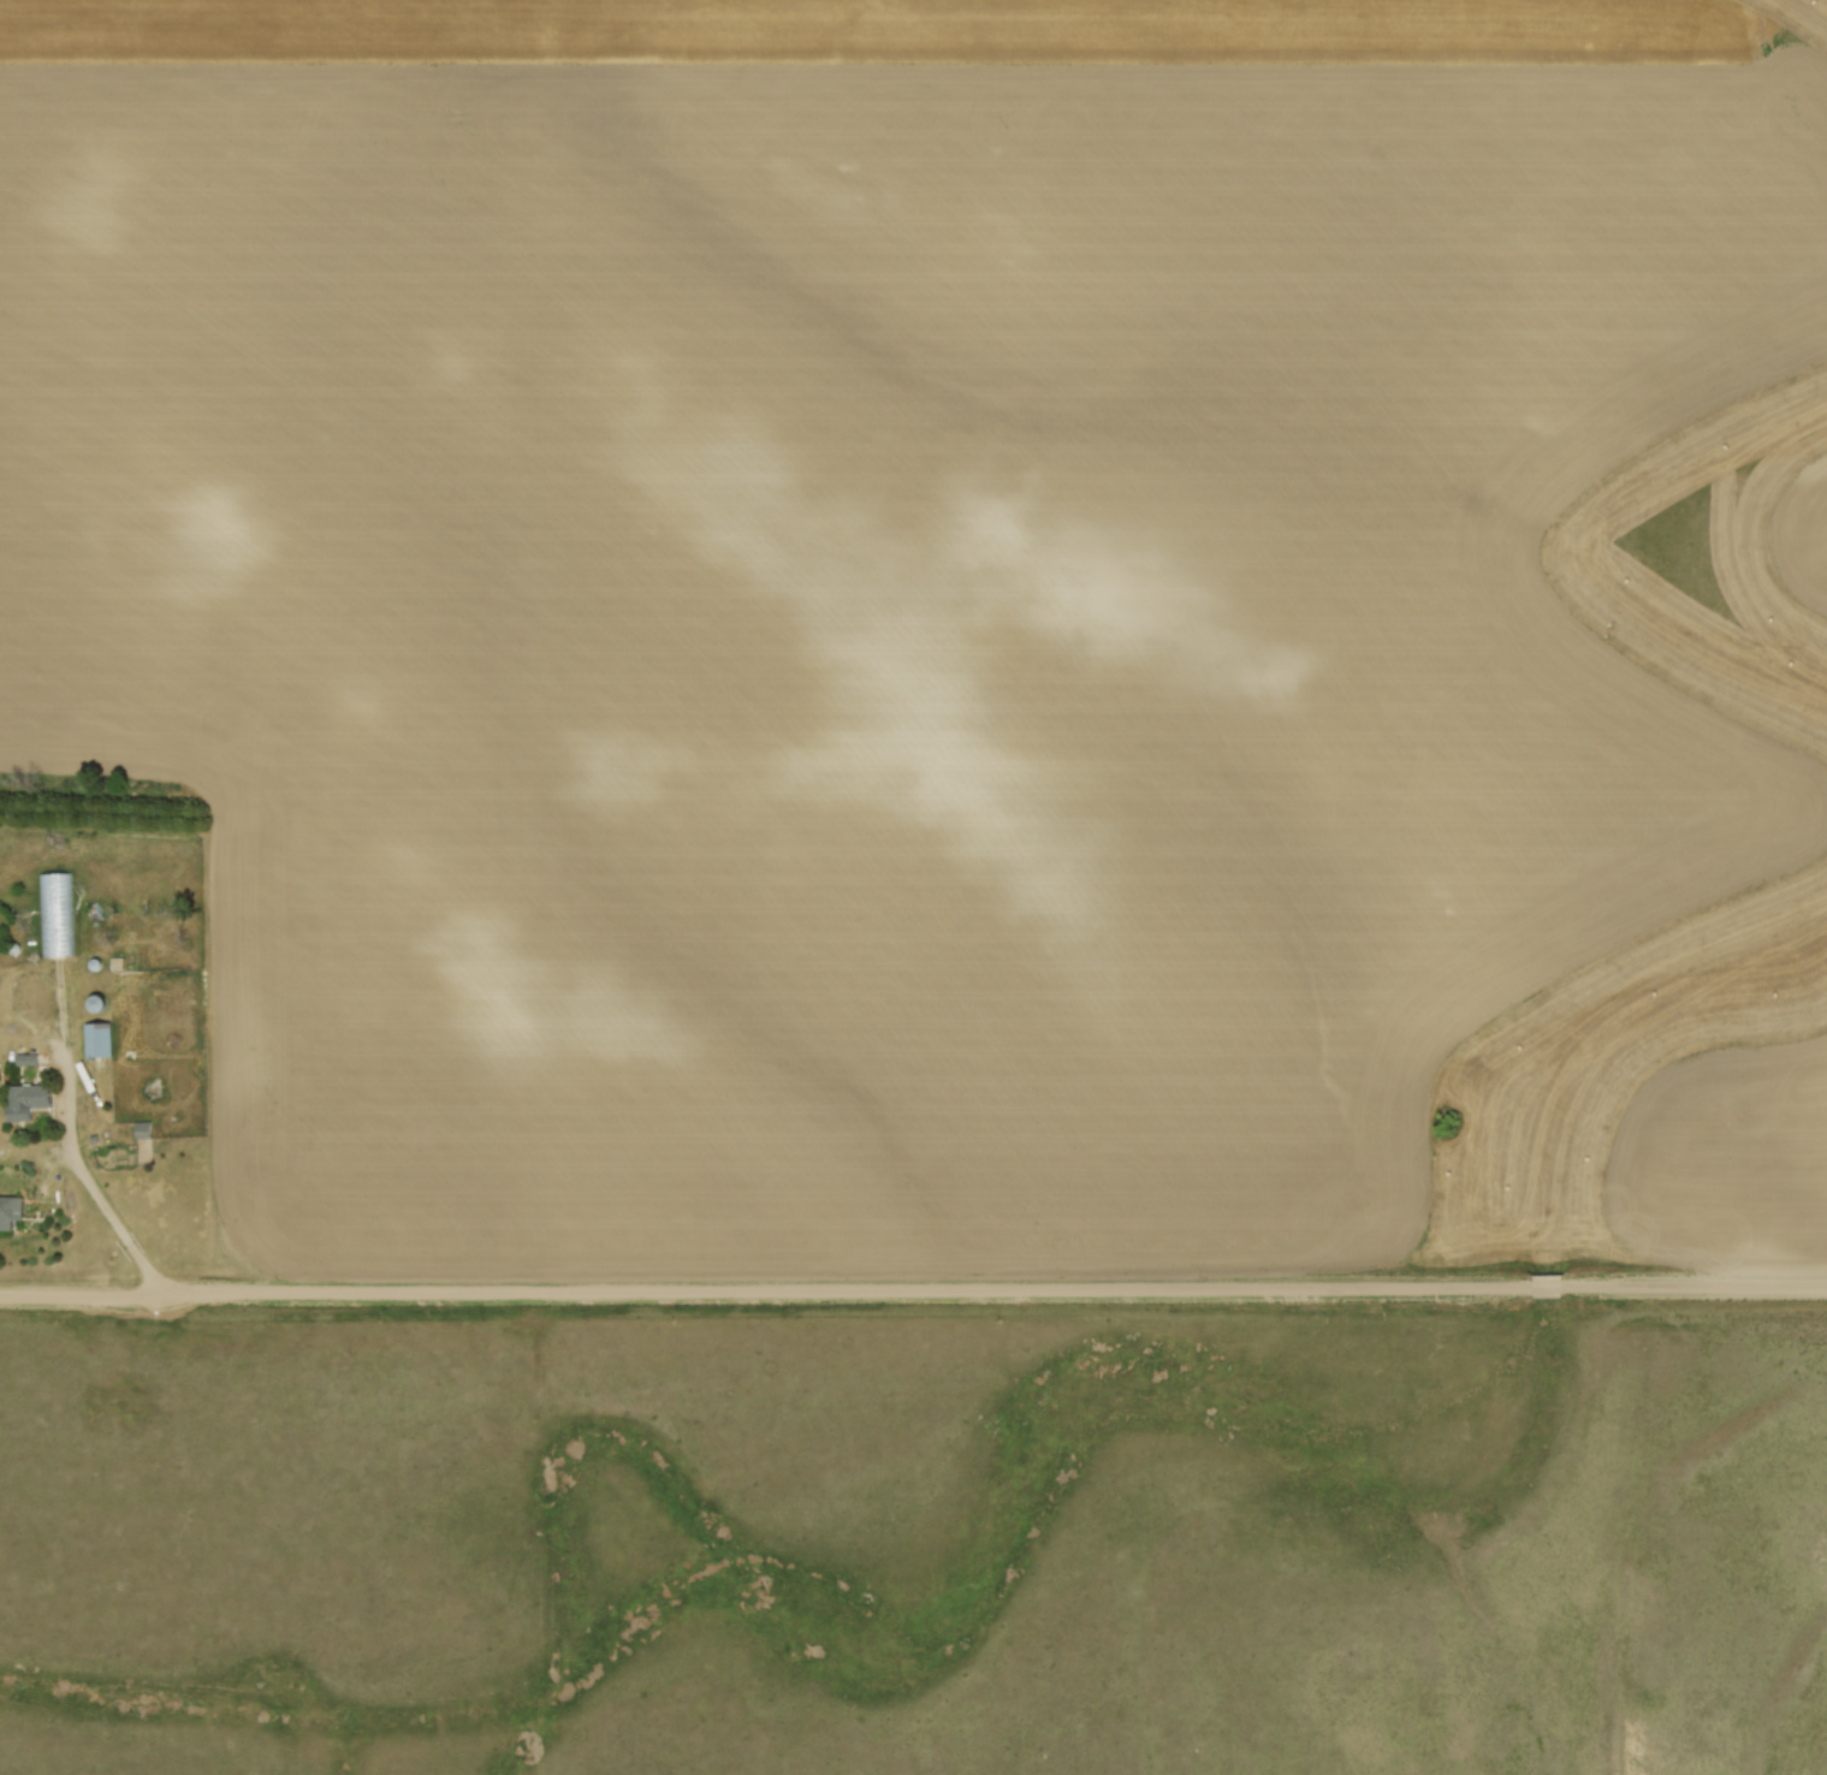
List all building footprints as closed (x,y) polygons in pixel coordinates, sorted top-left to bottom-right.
[(40,872),(71,871),(72,955),(41,955),(40,872)] [(112,956),(127,956),(127,969),(113,970),(112,956)] [(85,1023),(111,1022),(112,1053),(87,1055),(85,1023)] [(19,1053),(38,1053),(38,1065),(20,1065),(19,1053)] [(10,1086),(11,1104),(7,1104),(8,1121),(31,1120),(31,1106),(51,1106),(51,1085),(10,1086)] [(135,1122),(152,1121),(152,1138),(136,1139),(135,1122)] [(14,1228),(14,1219),(25,1219),(24,1197),(0,1197),(0,1228),(14,1228)]
